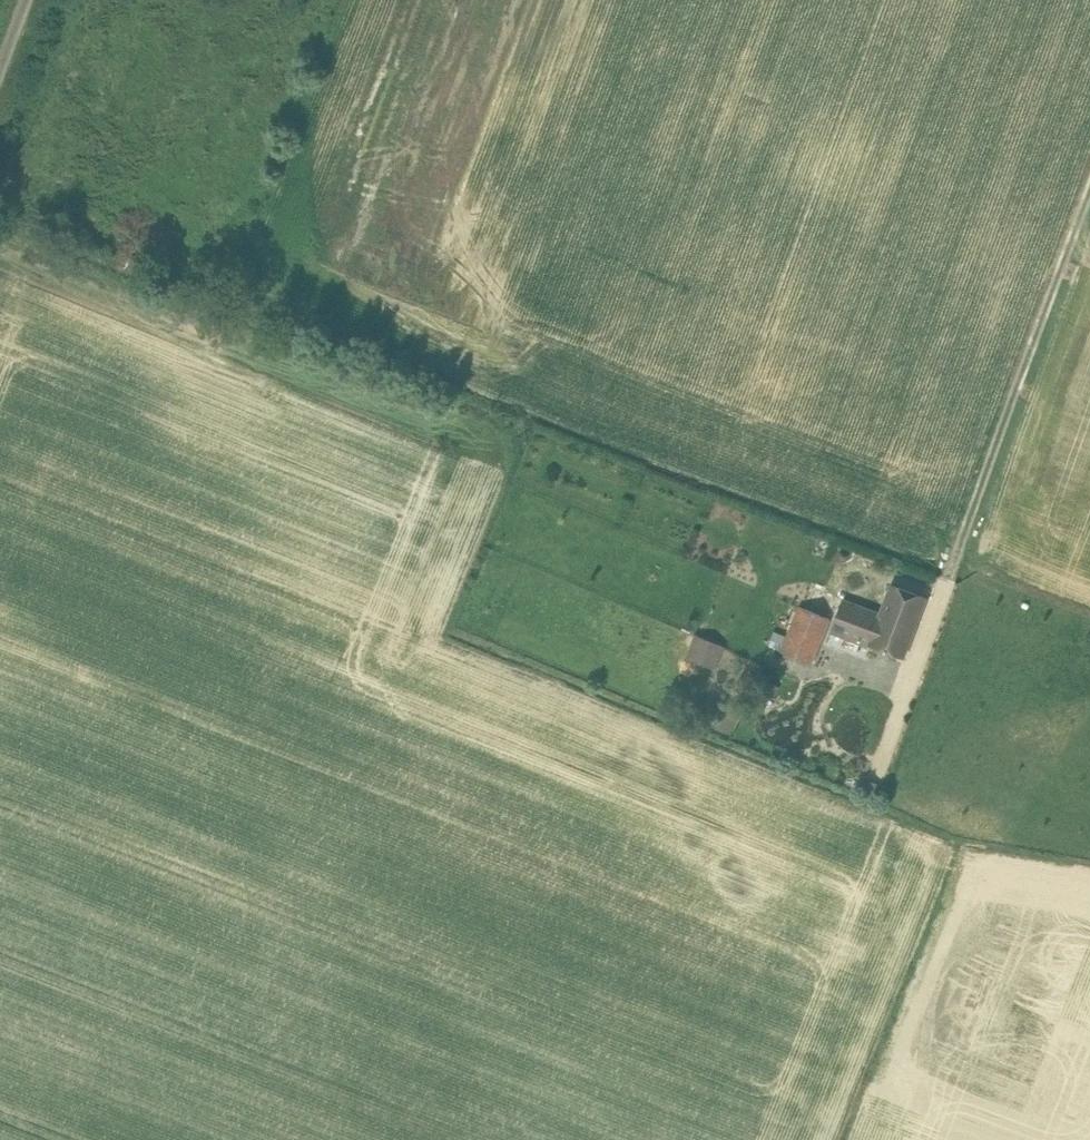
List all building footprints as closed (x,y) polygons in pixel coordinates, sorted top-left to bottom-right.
[(832,629),(904,656),(927,597),(892,583),(882,611),(845,597),(841,608),(835,621),(832,629)] [(781,653),(811,664),(827,618),(798,607),(781,653)] [(688,639),(682,655),(706,666),(717,639),(699,632),(695,642),(688,639)]
